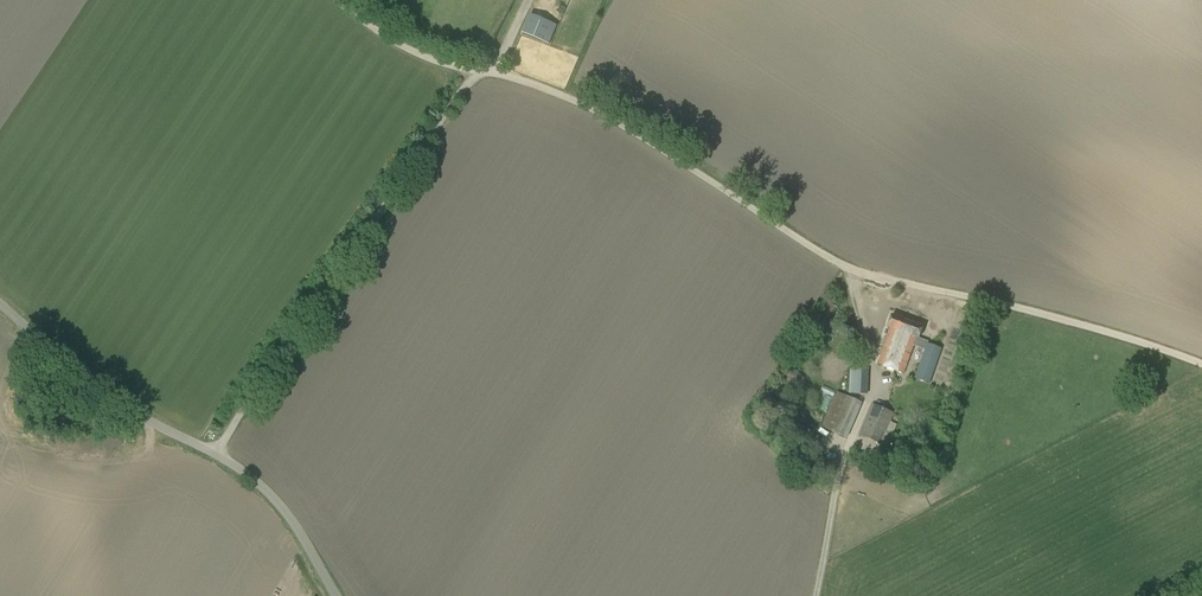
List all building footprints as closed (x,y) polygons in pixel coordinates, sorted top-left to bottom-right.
[(542,19),(530,14),(529,14),(521,33),(549,45),(557,25),(542,19)] [(884,345),(877,365),(904,374),(914,346),(925,350),(928,344),(928,342),(921,339),(925,328),(893,316),(888,329),(890,329),(884,346),(884,345)] [(925,350),(923,356),(938,361),(942,349),(928,344),(925,350)] [(918,368),(914,380),(929,385),(933,373),(918,368)] [(869,393),(869,369),(850,369),(850,393),(869,393)] [(847,438),(862,402),(837,392),(822,427),(847,438)] [(888,448),(893,434),(886,431),(894,413),(872,404),(859,436),(888,448)] [(900,465),(891,463),(890,467),(903,471),(905,465),(901,464),(900,465)]
